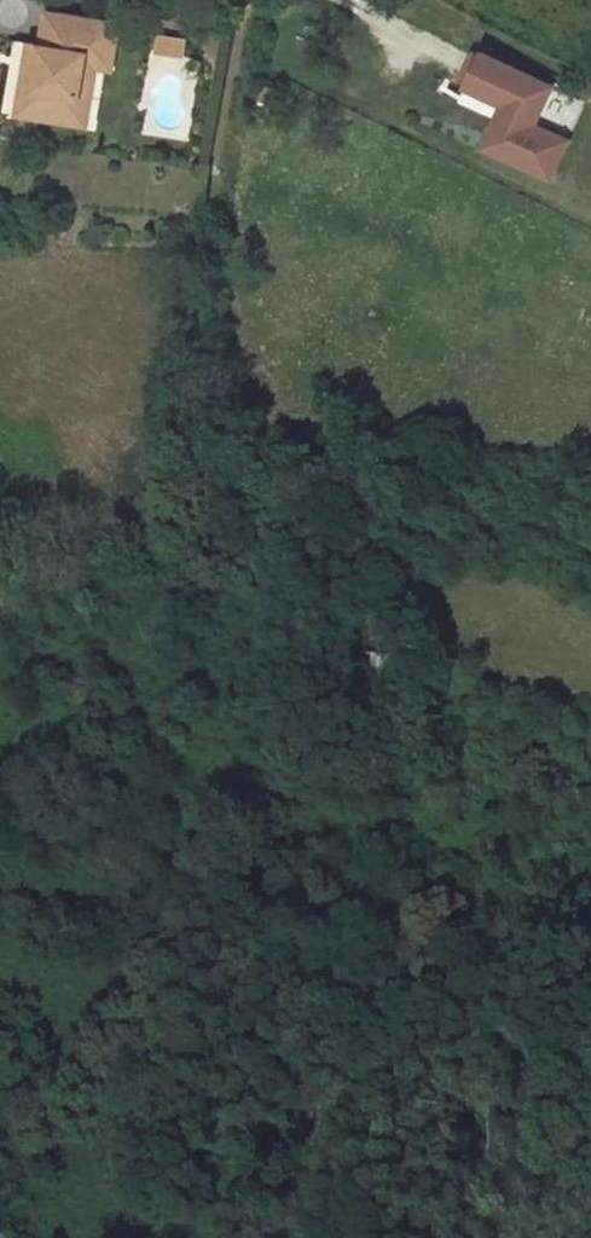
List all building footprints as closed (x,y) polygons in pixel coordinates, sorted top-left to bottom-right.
[(29,50),(17,117),(80,128),(93,56),(117,60),(122,29),(56,18),(50,54),(29,50)] [(157,54),(187,58),(190,38),(160,34),(157,54)] [(556,86),(477,52),(461,90),(499,106),(479,151),(551,182),(569,141),(538,128),(556,86)] [(93,56),(80,128),(90,130),(101,68),(115,71),(117,60),(93,56)]
